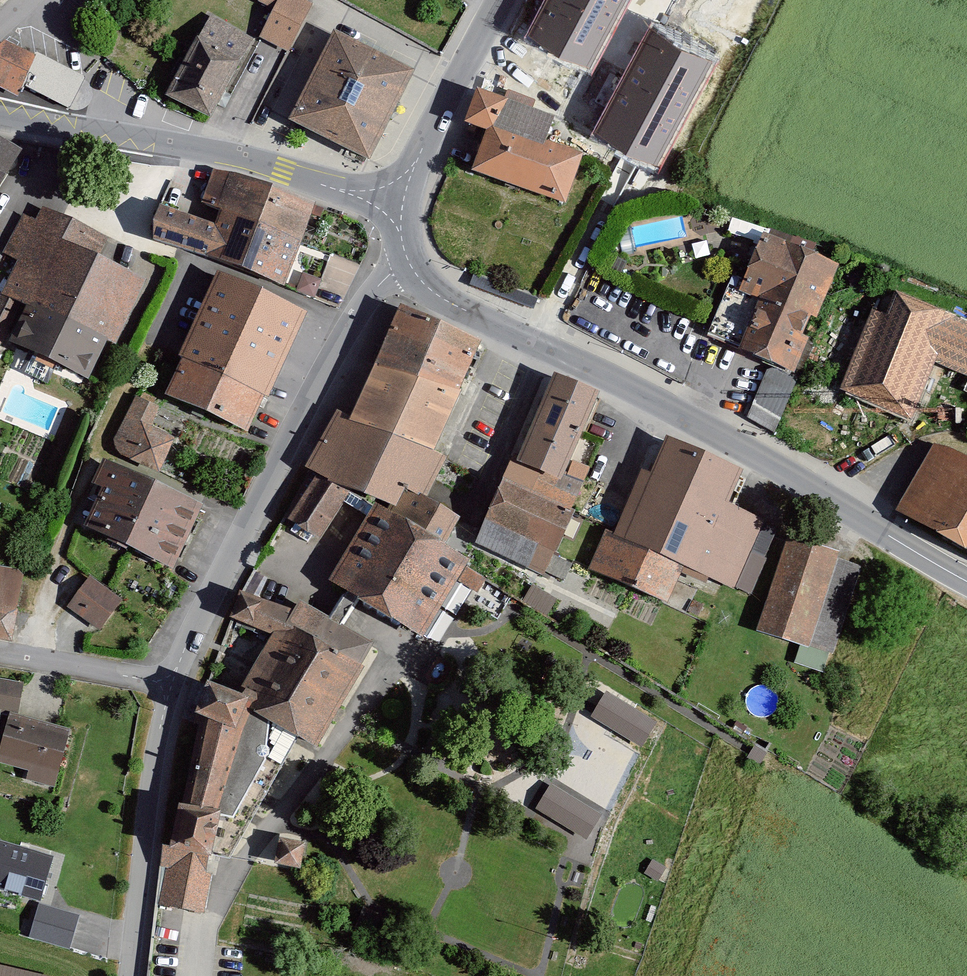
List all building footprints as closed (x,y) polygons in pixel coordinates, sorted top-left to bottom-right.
[(295,0),(257,0),(255,3),(272,12),(258,38),(284,51),(307,6),(295,0)] [(525,39),(589,71),(625,0),(545,0),(525,39)] [(211,121),(253,42),(209,19),(166,97),(211,121)] [(718,57),(653,23),(596,133),(661,166),(718,57)] [(413,69),(338,31),(293,119),(369,157),(413,69)] [(4,43),(0,48),(0,92),(19,101),(24,90),(68,110),(83,80),(4,43)] [(560,115),(479,86),(467,120),(493,130),(478,171),(568,204),(586,152),(551,140),(560,115)] [(23,154),(0,142),(0,191),(23,154)] [(287,281),(313,203),(213,170),(198,214),(161,202),(150,236),(287,281)] [(11,342),(87,378),(109,333),(114,336),(144,272),(85,244),(93,229),(42,204),(35,217),(23,211),(3,252),(17,259),(0,295),(0,349),(22,303),(28,306),(11,342)] [(762,305),(745,349),(766,358),(797,371),(839,262),(762,231),(743,281),(737,295),(762,305)] [(308,311),(222,271),(165,395),(251,434),(308,311)] [(317,296),(324,279),(305,271),(298,288),(317,296)] [(537,296),(473,271),(468,283),(532,308),(537,296)] [(737,295),(743,281),(729,275),(705,333),(745,349),(762,305),(737,295)] [(897,295),(888,318),(875,313),(844,391),(913,418),(935,363),(966,376),(966,322),(897,295)] [(478,340),(401,304),(350,412),(337,406),(311,462),(322,467),(355,483),(449,536),(461,514),(429,495),(448,456),(433,448),(478,340)] [(779,416),(797,371),(766,358),(750,399),(779,416)] [(513,451),(475,541),(544,570),(576,497),(554,488),(597,389),(554,370),(518,453),(513,451)] [(158,405),(134,394),(112,441),(113,448),(117,453),(160,473),(177,438),(149,424),(158,405)] [(932,436),(894,508),(966,547),(966,454),(932,436)] [(606,528),(588,569),(670,604),(685,569),(736,592),(768,519),(723,500),(735,472),(665,443),(653,472),(641,467),(614,531),(606,528)] [(106,458),(78,523),(177,566),(205,501),(106,458)] [(355,483),(322,467),(290,517),(318,538),(355,483)] [(376,504),(333,582),(348,590),(359,596),(430,636),(473,558),(376,504)] [(839,549),(787,532),(757,627),(809,644),(839,549)] [(0,569),(0,631),(14,633),(24,573),(0,569)] [(118,596),(87,576),(67,604),(98,625),(118,596)] [(332,620),(299,601),(293,609),(241,588),(232,615),(271,632),(238,694),(241,701),(251,707),(315,744),(374,644),(343,626),(332,620)] [(359,596),(348,590),(332,620),(343,626),(359,596)] [(0,677),(0,709),(19,712),(24,680),(0,677)] [(238,694),(210,683),(199,711),(212,717),(194,804),(180,804),(172,842),(163,842),(157,866),(164,869),(157,906),(203,908),(218,852),(224,812),(235,814),(266,754),(266,720),(251,707),(241,701),(238,694)] [(655,720),(606,690),(591,714),(640,744),(655,720)] [(10,711),(0,746),(0,760),(29,768),(26,778),(54,786),(71,729),(10,711)] [(601,813),(552,782),(537,806),(586,837),(601,813)] [(305,840),(281,836),(277,863),(301,866),(305,840)] [(0,838),(0,887),(38,898),(52,853),(0,838)] [(667,868),(654,860),(646,874),(659,881),(667,868)] [(79,914),(39,903),(30,936),(69,947),(79,914)] [(0,961),(0,975),(62,975),(0,961)]
